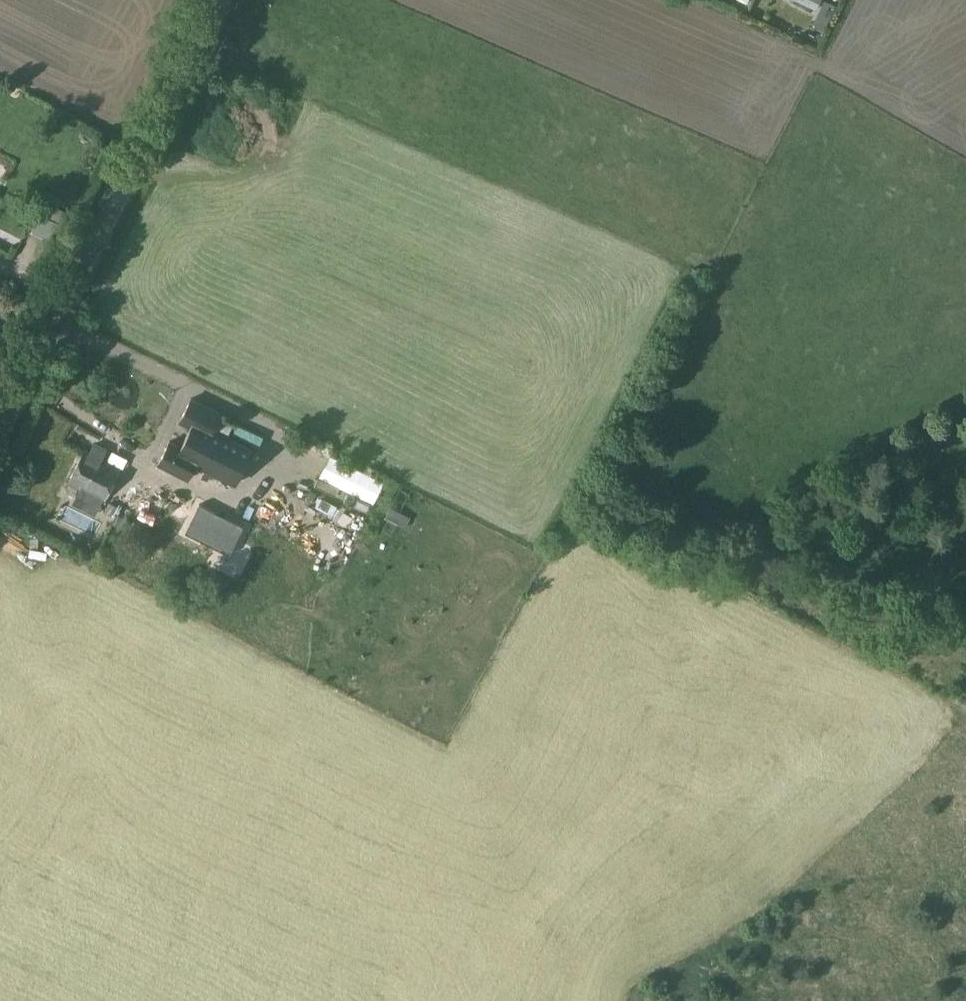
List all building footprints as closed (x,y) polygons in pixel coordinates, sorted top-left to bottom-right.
[(732,0),(718,0),(716,6),(728,10),(732,0)] [(214,428),(221,413),(191,398),(180,421),(191,427),(181,447),(170,441),(158,464),(188,479),(196,464),(235,484),(253,448),(214,428)] [(102,458),(108,449),(93,442),(88,451),(84,449),(68,482),(104,500),(120,467),(102,458)] [(185,532),(230,555),(244,526),(199,504),(185,532)] [(175,532),(186,515),(177,509),(166,527),(175,532)] [(346,512),(335,518),(343,532),(353,526),(346,512)] [(948,600),(953,610),(965,604),(965,591),(948,600)] [(965,682),(965,666),(960,663),(954,677),(965,682)]
